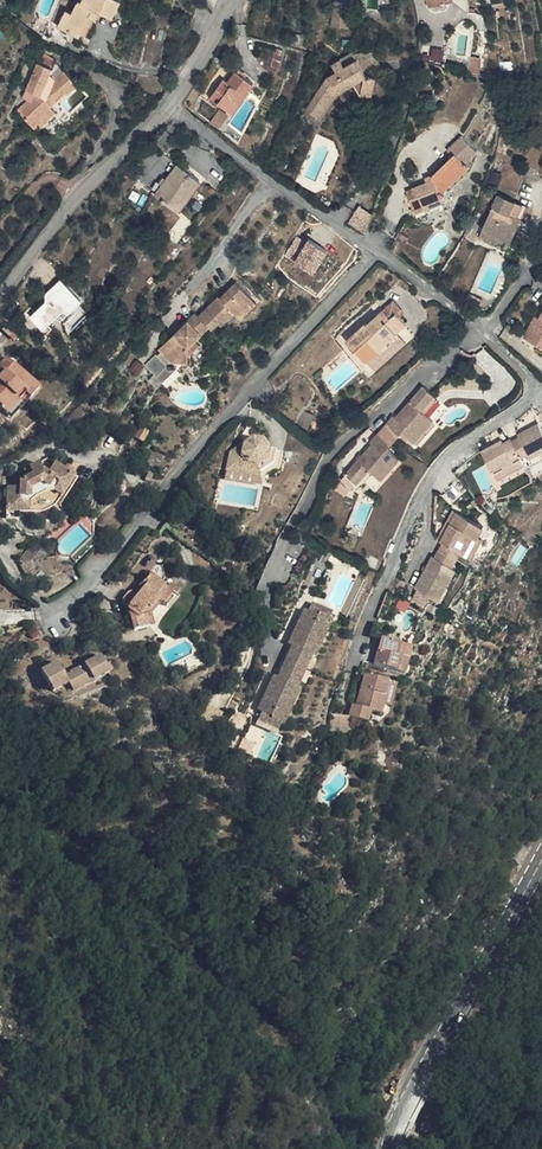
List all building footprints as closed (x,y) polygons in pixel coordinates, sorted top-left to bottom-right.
[(90,31),(96,17),(99,18),(102,12),(116,19),(124,2),(119,0),(88,0),(85,5),(82,4),(76,16),(71,14),(64,29),(76,35),(85,39),(90,31)] [(334,1),(331,26),(348,28),(352,4),(334,1)] [(444,59),(446,49),(434,47),(433,58),(444,59)] [(353,57),(355,59),(363,74),(377,68),(371,52),(365,52),(359,54),(353,57)] [(355,59),(353,57),(352,55),(340,61),(342,65),(355,59)] [(39,58),(35,69),(49,74),(53,63),(39,58)] [(357,82),(359,97),(366,100),(374,80),(371,78),(364,76),(363,74),(355,59),(342,65),(340,61),(340,60),(331,65),(334,71),(326,76),(309,113),(323,120),(327,111),(324,109),(330,99),(332,100),(337,91),(352,84),(357,82)] [(47,78),(49,74),(35,69),(26,97),(36,101),(18,120),(34,136),(44,127),(47,130),(56,120),(51,114),(66,99),(69,100),(78,91),(62,76),(54,83),(47,78)] [(227,86),(220,95),(216,91),(209,100),(230,116),(252,87),(235,74),(227,86)] [(220,95),(227,86),(222,83),(216,91),(220,95)] [(219,109),(209,122),(219,130),(229,117),(219,109)] [(44,127),(34,136),(38,140),(47,130),(44,127)] [(458,149),(472,162),(478,146),(463,132),(449,147),(454,152),(458,149)] [(472,162),(458,149),(454,152),(432,173),(434,178),(418,185),(421,192),(414,195),(419,209),(448,199),(446,194),(448,193),(445,190),(472,162)] [(166,193),(188,160),(183,157),(160,189),(166,193)] [(212,176),(188,160),(166,193),(189,209),(212,176)] [(410,187),(414,195),(421,192),(418,185),(410,187)] [(502,192),(485,229),(502,237),(513,241),(521,224),(516,222),(520,214),(525,202),(502,192)] [(160,219),(168,228),(178,218),(160,200),(148,211),(158,221),(160,219)] [(365,229),(373,209),(359,203),(350,223),(365,229)] [(516,222),(521,224),(524,216),(520,214),(516,222)] [(502,237),(485,229),(481,237),(499,245),(502,237)] [(300,246),(293,243),(289,251),(317,266),(329,243),(308,232),(300,246)] [(84,300),(81,297),(64,279),(42,299),(46,303),(31,318),(43,331),(58,316),(67,308),(71,312),(84,300)] [(243,312),(245,314),(262,297),(245,281),(228,297),(243,312)] [(243,312),(228,297),(227,296),(206,315),(217,326),(220,329),(227,321),(231,325),(243,312)] [(265,300),(262,297),(245,314),(248,317),(265,300)] [(390,300),(376,315),(384,322),(398,308),(390,300)] [(384,322),(376,315),(373,311),(351,334),(366,346),(368,345),(378,354),(389,342),(393,345),(408,328),(404,324),(414,314),(402,303),(398,308),(384,322)] [(197,346),(204,339),(217,326),(206,315),(203,312),(168,348),(170,351),(166,355),(164,353),(153,364),(161,373),(156,379),(159,383),(180,362),(197,361),(196,354),(197,346)] [(539,316),(528,336),(541,343),(541,317),(539,316)] [(208,344),(204,339),(197,346),(196,354),(208,344)] [(6,377),(13,370),(12,364),(7,359),(0,367),(0,371),(2,373),(6,377)] [(148,365),(141,360),(137,367),(144,372),(148,365)] [(186,362),(180,362),(159,383),(165,388),(186,368),(186,362)] [(8,417),(27,395),(32,399),(40,389),(12,364),(13,370),(6,377),(0,383),(0,410),(8,417)] [(387,427),(402,439),(406,436),(418,445),(436,423),(424,413),(435,399),(423,390),(397,422),(394,419),(387,427)] [(13,421),(32,399),(27,395),(8,417),(13,421)] [(88,429),(104,411),(91,400),(76,418),(88,429)] [(523,458),(525,461),(541,452),(541,428),(539,424),(529,429),(531,432),(522,437),(514,442),(523,458)] [(396,445),(402,439),(387,427),(382,434),(396,445)] [(145,429),(138,438),(145,444),(153,435),(145,429)] [(282,450),(283,441),(276,431),(263,429),(256,434),(256,440),(248,440),(244,446),(240,460),(272,467),(286,455),(282,450)] [(382,434),(377,439),(391,452),(396,445),(382,434)] [(389,454),(391,452),(377,439),(370,447),(374,450),(348,482),(359,492),(371,476),(384,486),(402,465),(389,454)] [(523,458),(514,442),(511,439),(505,443),(497,448),(495,444),(483,452),(496,474),(523,458)] [(502,439),(495,444),(497,448),(505,443),(502,439)] [(525,461),(527,465),(529,468),(541,460),(541,452),(525,461)] [(523,458),(496,474),(500,480),(527,465),(525,461),(523,458)] [(57,460),(47,465),(49,470),(51,472),(57,475),(64,466),(57,460)] [(273,477),(272,467),(240,460),(238,469),(273,477)] [(47,465),(37,470),(40,477),(35,479),(26,484),(27,489),(12,490),(13,516),(28,516),(27,505),(37,506),(42,499),(54,492),(62,491),(70,482),(77,487),(70,495),(75,498),(81,490),(88,482),(83,479),(79,476),(73,472),(64,466),(57,475),(51,472),(49,470),(47,465)] [(73,472),(79,476),(83,470),(77,467),(73,472)] [(32,473),(35,479),(40,477),(37,470),(32,473)] [(442,527),(447,530),(461,504),(457,502),(442,527)] [(450,532),(444,542),(459,551),(463,544),(467,546),(476,529),(481,533),(488,520),(461,504),(447,530),(450,532)] [(27,505),(28,516),(37,515),(37,506),(27,505)] [(472,548),(481,533),(476,529),(467,546),(472,548)] [(423,578),(436,586),(443,589),(459,561),(455,558),(459,551),(444,542),(440,550),(436,549),(421,576),(423,578)] [(35,552),(31,565),(37,574),(44,568),(41,562),(43,555),(35,552)] [(156,595),(165,582),(147,571),(126,603),(133,633),(153,630),(151,614),(162,598),(156,595)] [(436,586),(423,578),(418,587),(427,593),(433,591),(436,586)] [(156,595),(162,598),(167,601),(175,589),(165,582),(156,595)] [(314,610),(307,623),(312,625),(305,637),(301,635),(296,644),(300,647),(292,662),(310,671),(319,656),(322,658),(342,620),(330,613),(328,617),(314,610)] [(307,623),(301,635),(305,637),(312,625),(307,623)] [(378,656),(404,663),(406,648),(410,648),(412,634),(385,627),(378,656)] [(406,648),(404,663),(410,664),(418,635),(412,634),(410,648),(406,648)] [(302,687),(310,671),(292,662),(284,677),(280,675),(274,686),(278,689),(273,699),(269,697),(263,708),(275,715),(274,718),(286,725),(306,689),(302,687)] [(99,663),(96,664),(104,681),(110,678),(105,669),(102,670),(99,663)] [(104,681),(96,664),(58,681),(61,688),(65,697),(104,681)] [(61,688),(58,681),(52,666),(35,674),(44,696),(61,688)] [(391,703),(392,695),(395,685),(392,685),(394,673),(373,668),(366,697),(358,696),(355,710),(376,715),(379,701),(391,703)] [(403,675),(394,673),(392,685),(395,685),(392,695),(399,696),(403,675)] [(274,686),(269,697),(273,699),(278,689),(274,686)]
